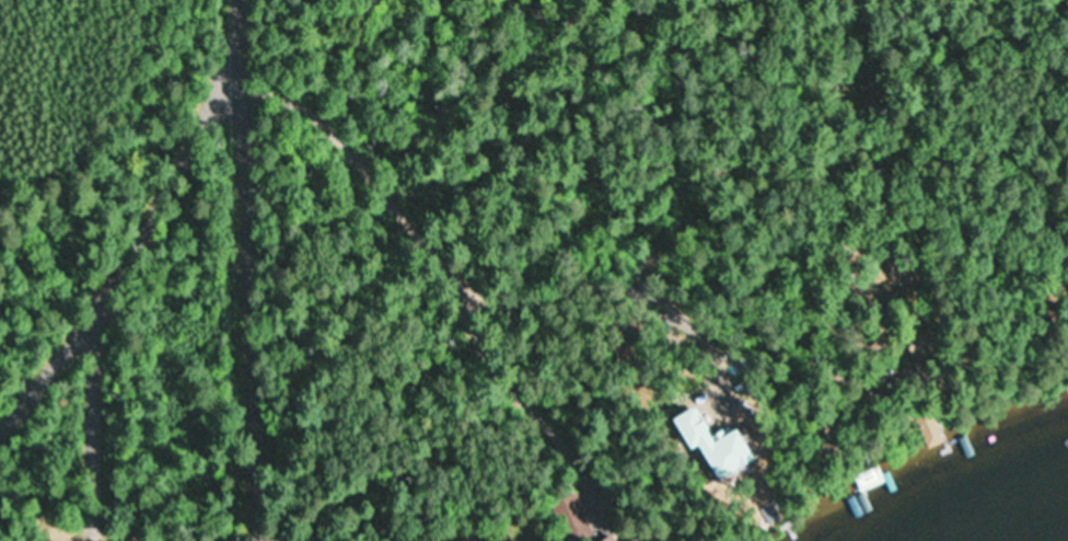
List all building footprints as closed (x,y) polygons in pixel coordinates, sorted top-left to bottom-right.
[(872,284),(898,284),(898,256),(872,256),(872,284)] [(912,363),(930,357),(922,329),(903,335),(912,363)] [(915,417),(925,448),(942,442),(931,411),(915,417)] [(883,480),(876,465),(853,476),(860,491),(883,480)] [(578,493),(552,501),(564,540),(575,540),(590,537),(578,493)] [(647,530),(627,540),(653,540),(647,530)] [(613,533),(597,540),(617,540),(613,533)]
